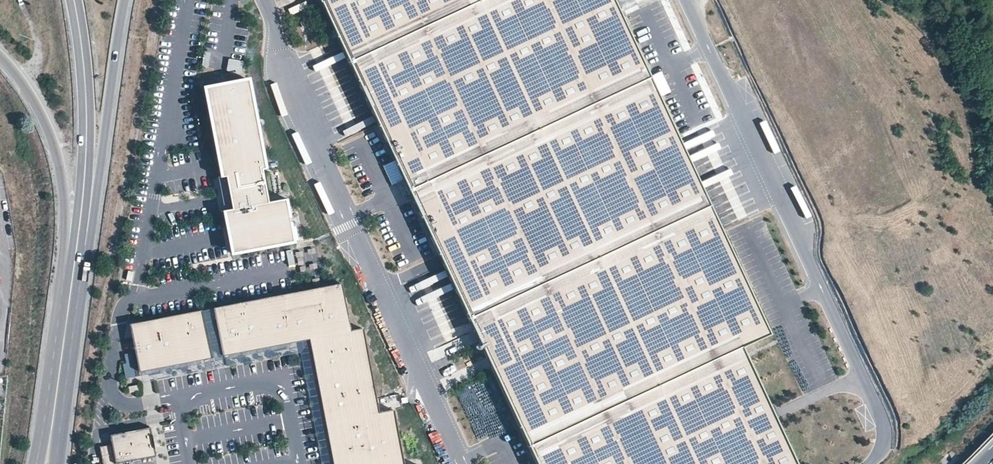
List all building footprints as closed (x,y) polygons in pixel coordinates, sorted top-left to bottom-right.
[(287,3),(289,8),(305,1),(305,0),(292,0),(287,3)] [(612,0),(319,0),(536,463),(797,463),(742,347),(769,334),(612,0)] [(293,17),(307,9),(303,2),(289,10),(293,17)] [(241,71),(243,63),(228,61),(227,68),(241,71)] [(693,86),(700,83),(693,67),(686,70),(693,86)] [(650,78),(659,98),(670,93),(661,73),(650,78)] [(224,215),(232,257),(293,246),(290,232),(285,203),(268,207),(261,173),(264,172),(248,84),(204,92),(221,182),(225,181),(231,214),(224,215)] [(383,166),(391,184),(399,181),(391,163),(383,166)] [(290,232),(293,246),(298,245),(296,231),(290,232)] [(134,273),(126,271),(124,281),(131,283),(134,273)] [(340,283),(214,308),(223,356),(308,339),(332,463),(403,463),(393,410),(379,412),(362,328),(350,331),(340,283)] [(210,358),(201,310),(130,324),(139,372),(210,358)] [(133,387),(127,387),(128,394),(139,393),(138,386),(133,387)] [(318,389),(313,390),(316,412),(321,411),(318,389)] [(149,428),(111,435),(112,445),(100,447),(104,463),(111,463),(155,455),(149,428)]
